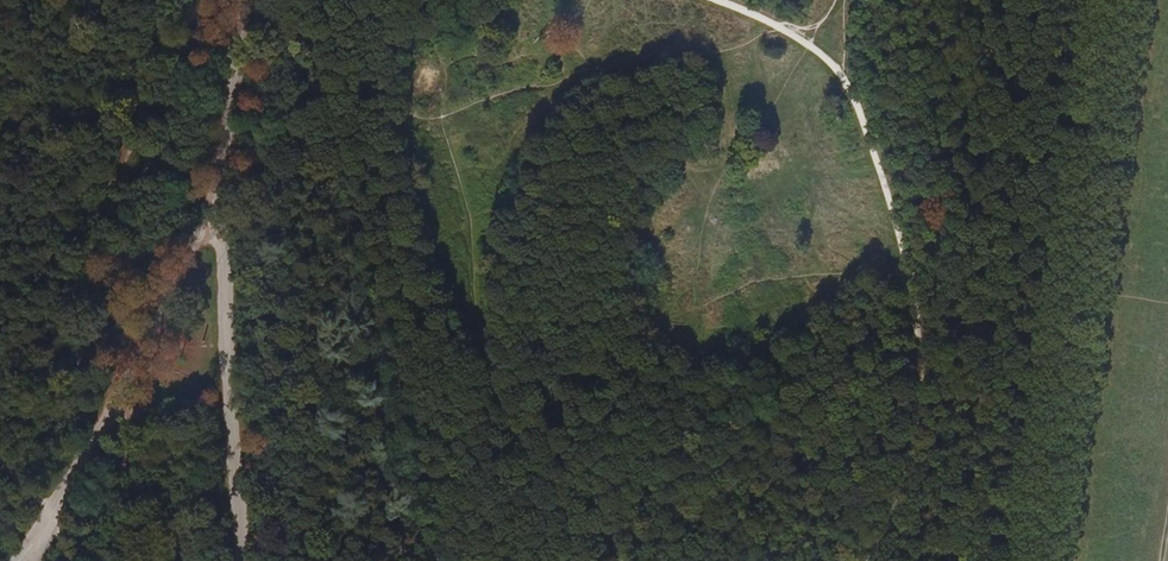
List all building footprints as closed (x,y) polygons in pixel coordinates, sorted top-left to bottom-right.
[(549,11),(574,5),(572,0),(547,0),(549,11)]
